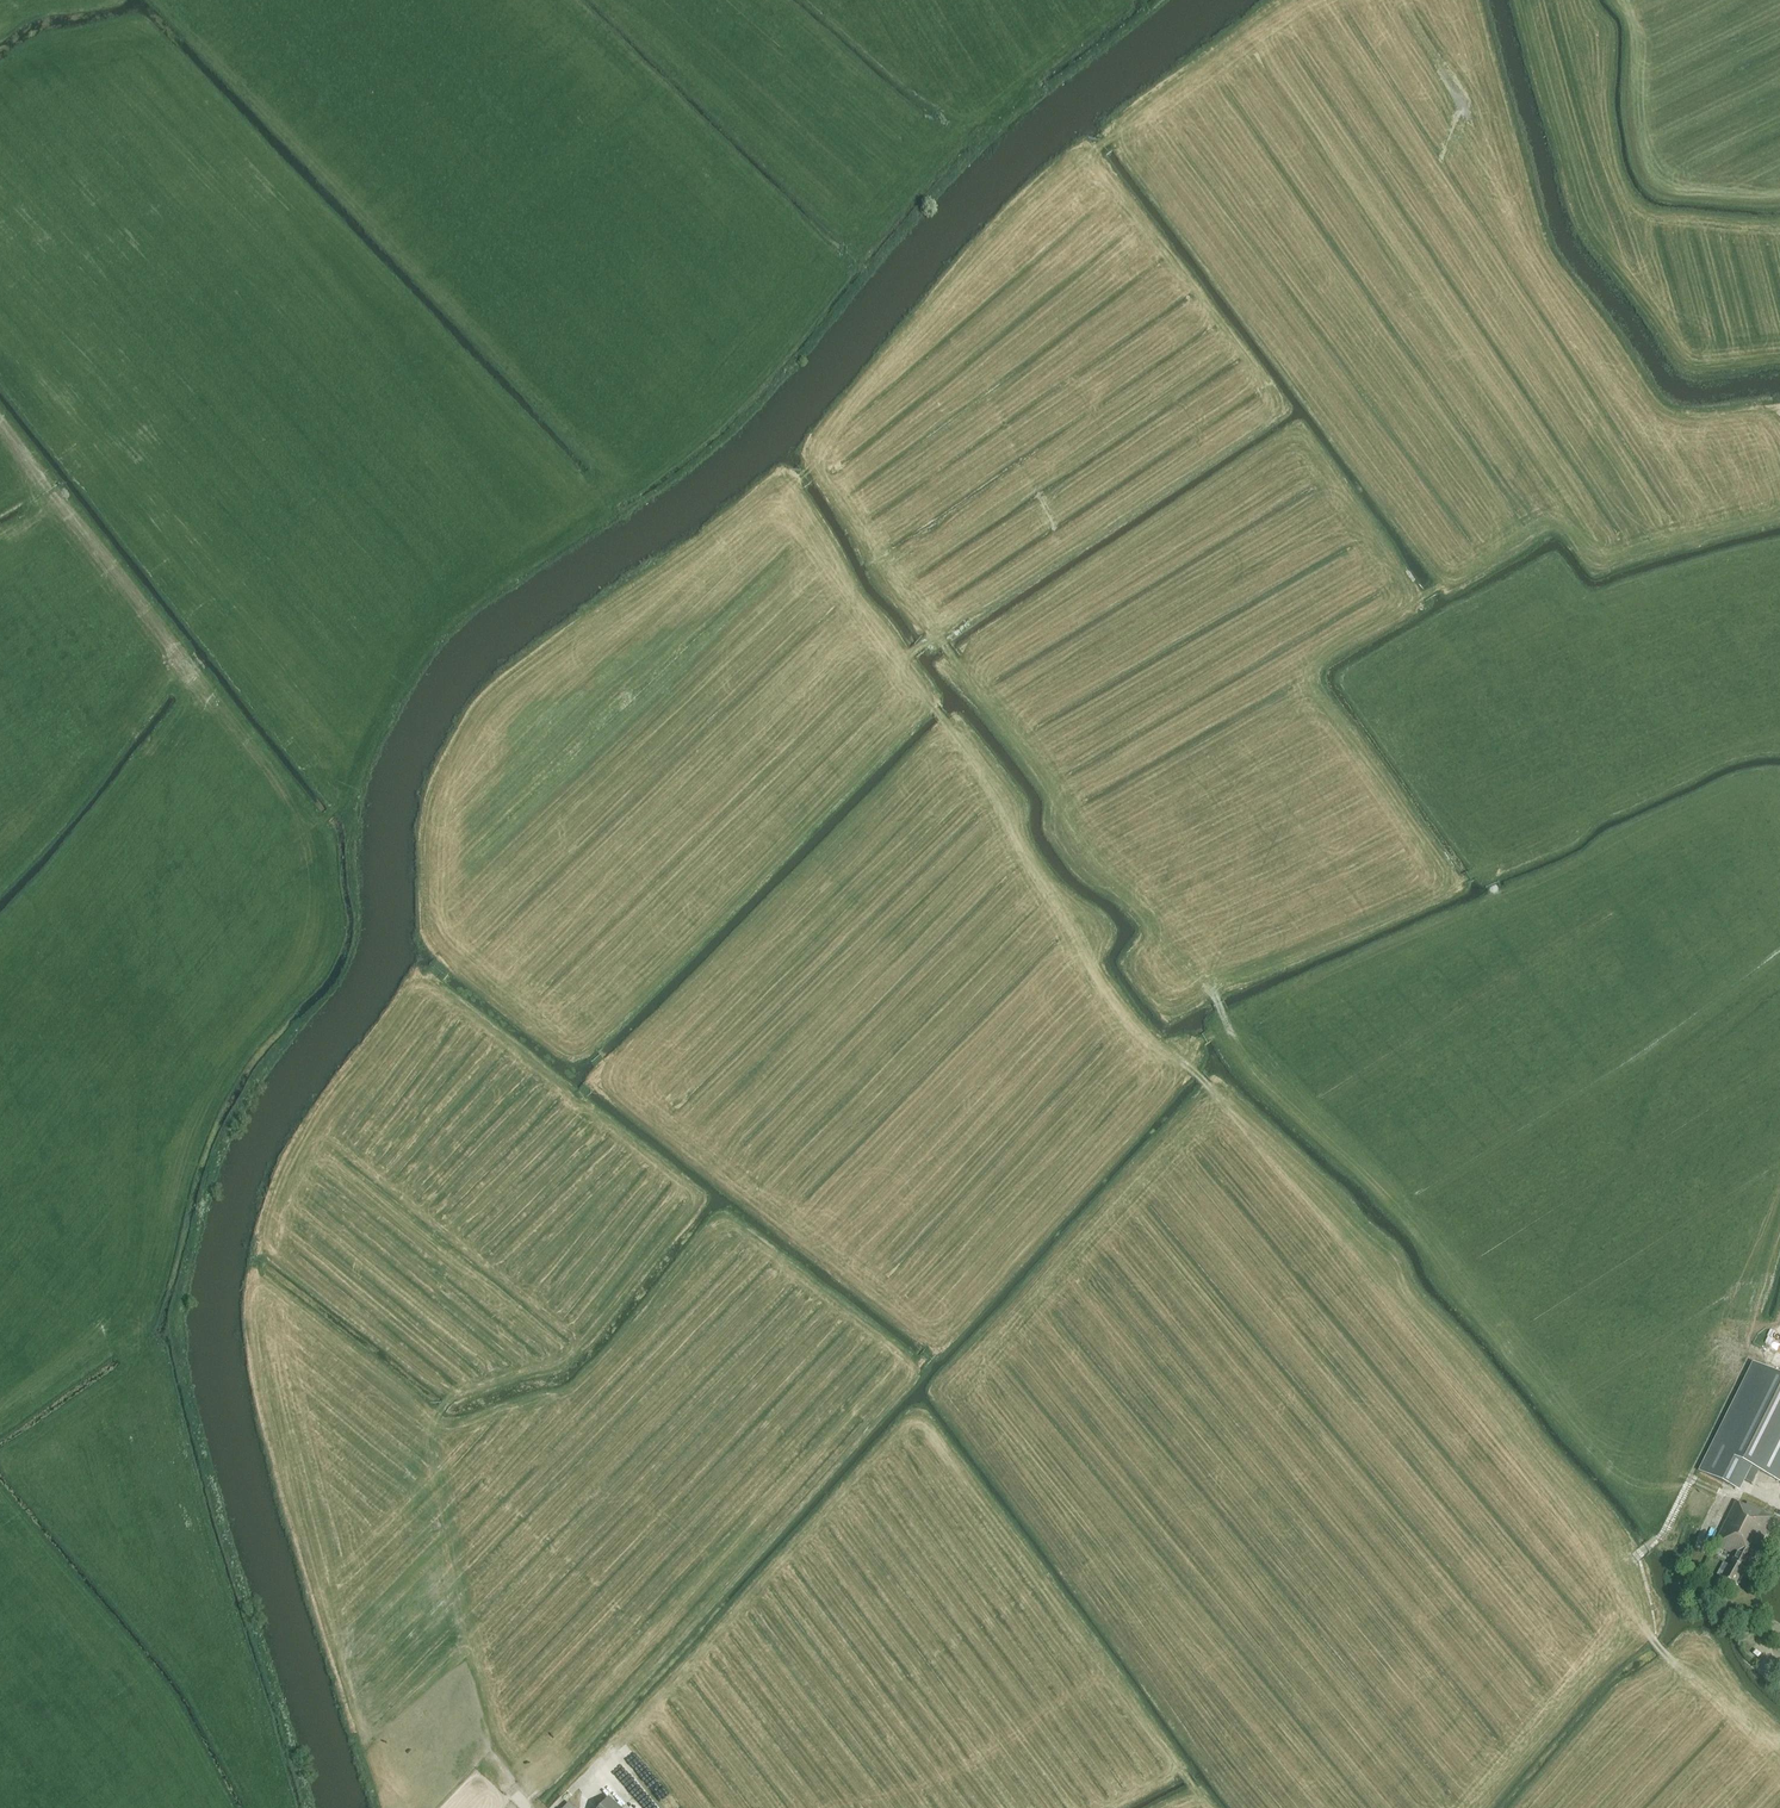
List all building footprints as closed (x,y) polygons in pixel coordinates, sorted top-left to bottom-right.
[(1736,1489),(1742,1477),(1748,1465),(1764,1473),(1779,1481),(1779,1376),(1778,1375),(1756,1364),(1729,1418),(1702,1472),(1719,1481),(1736,1489)] [(1736,1554),(1723,1579),(1735,1585),(1751,1556),(1754,1558),(1775,1517),(1747,1504),(1746,1507),(1736,1502),(1714,1545),(1736,1554)] [(608,1797),(599,1807),(621,1807),(608,1797)]
